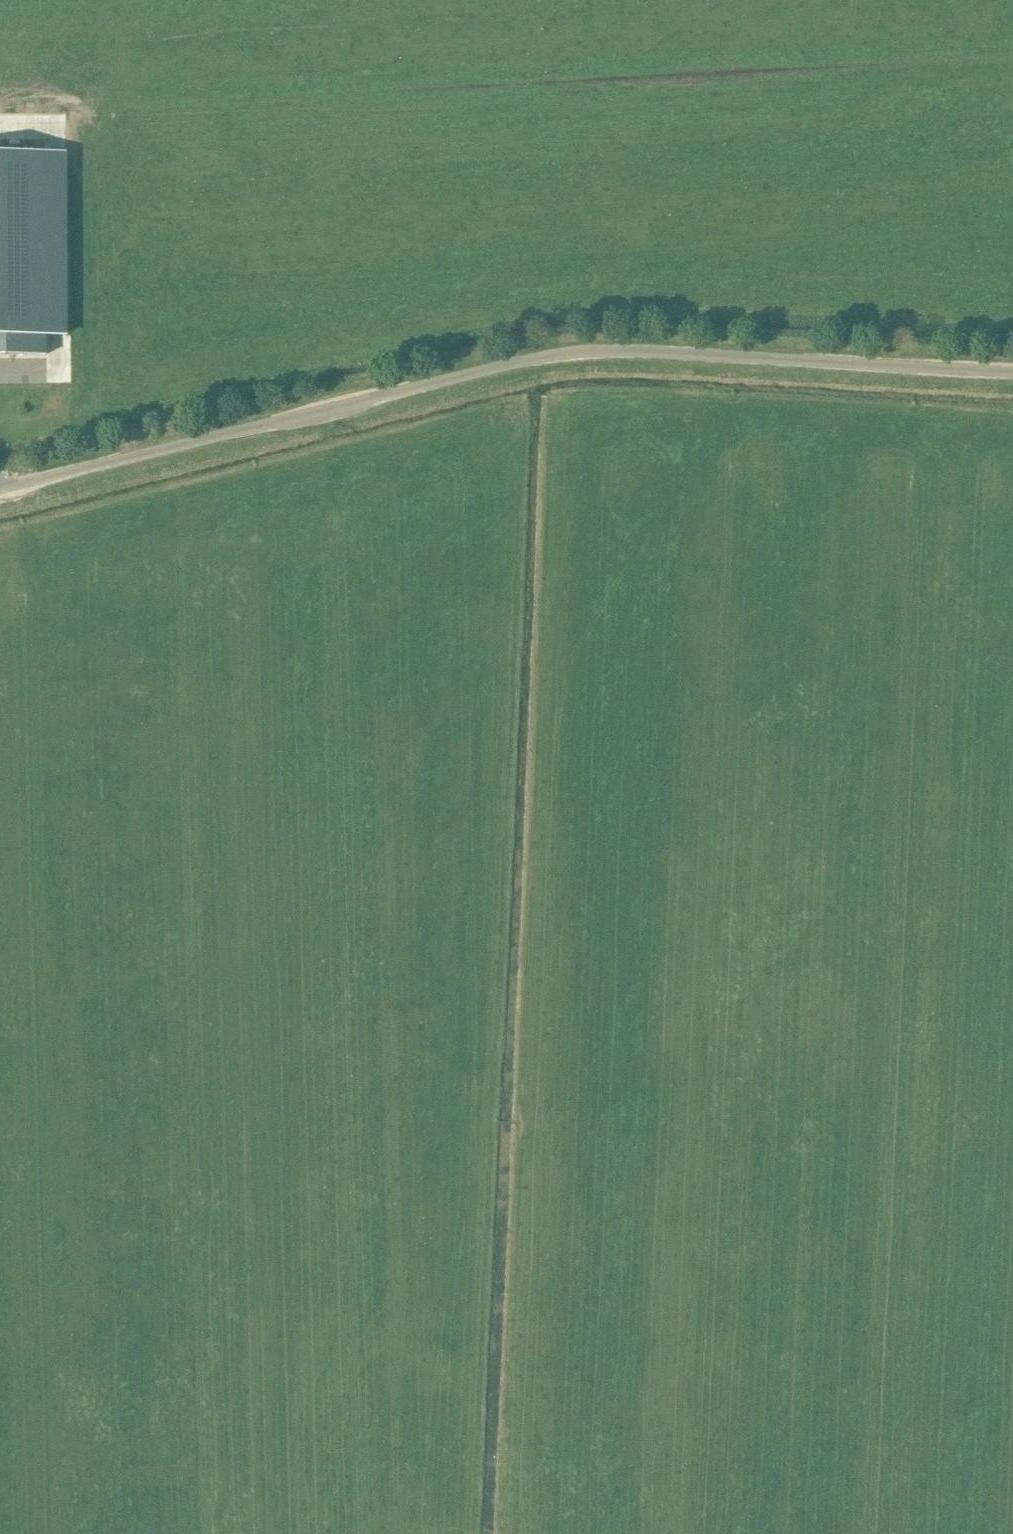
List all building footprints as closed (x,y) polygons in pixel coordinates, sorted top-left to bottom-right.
[(0,153),(0,355),(46,355),(46,335),(64,335),(63,153),(0,153)]
